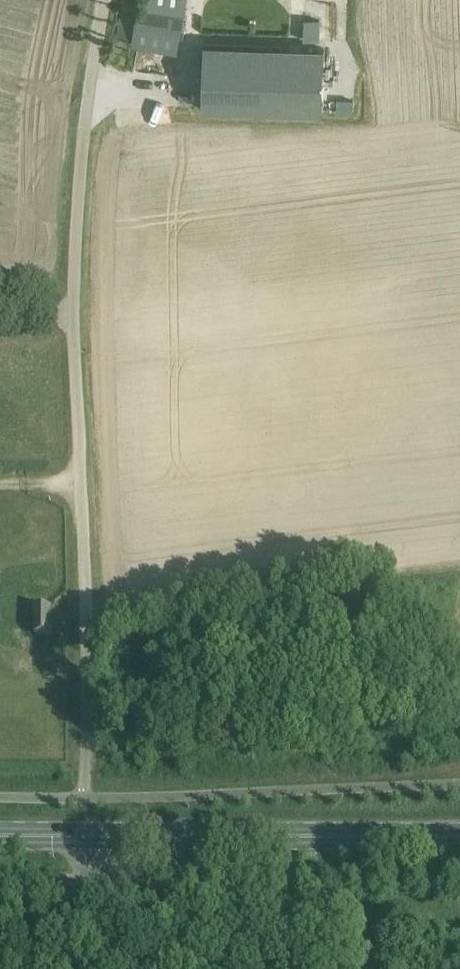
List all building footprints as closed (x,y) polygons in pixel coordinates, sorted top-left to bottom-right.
[(185,10),(186,0),(146,0),(146,4),(122,1),(117,36),(133,38),(132,44),(177,51),(180,31),(181,32),(185,10)] [(289,7),(204,4),(202,37),(288,40),(289,7)] [(320,40),(320,20),(304,19),(303,40),(320,40)] [(202,95),(201,108),(322,113),(323,100),(324,48),(204,44),(202,95)] [(353,98),(336,97),(336,112),(352,112),(353,98)] [(51,607),(50,607),(35,607),(35,633),(51,633),(51,607)]
